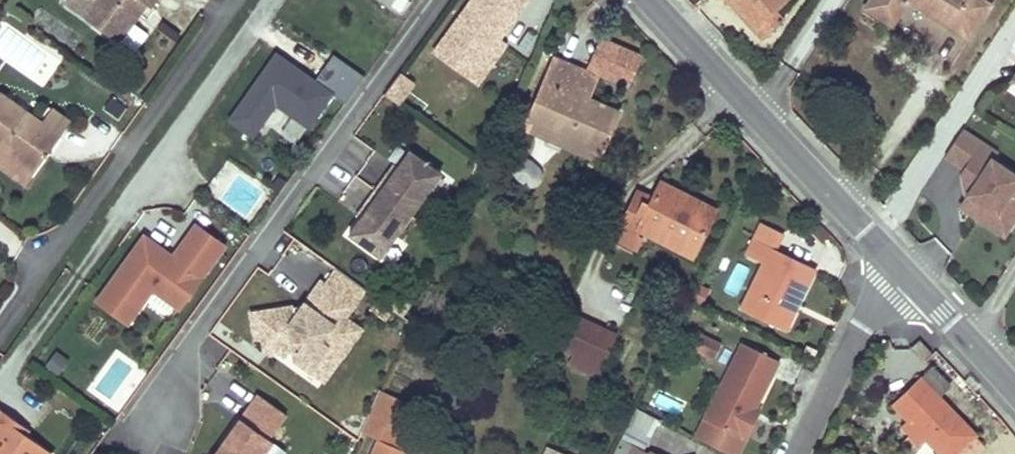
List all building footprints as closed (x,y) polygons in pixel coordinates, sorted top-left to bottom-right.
[(71,4),(103,27),(107,22),(123,33),(146,0),(74,0),(71,4)] [(148,0),(146,0),(123,33),(107,22),(103,27),(124,42),(152,3),(148,0)] [(436,53),(467,75),(489,45),(493,48),(498,41),(528,0),(474,0),(436,53)] [(765,40),(769,36),(735,0),(728,0),(765,40)] [(769,36),(785,21),(776,12),(789,0),(735,0),(769,36)] [(866,8),(892,25),(908,2),(968,41),(991,7),(980,0),(871,0),(866,8)] [(63,56),(2,18),(0,21),(0,59),(44,87),(63,56)] [(506,47),(498,41),(493,48),(489,45),(467,75),(479,84),(506,47)] [(316,83),(274,55),(230,122),(255,139),(276,108),(312,133),(336,97),(347,104),(365,77),(334,57),(316,83)] [(593,75),(556,59),(530,121),(602,153),(619,113),(589,100),(584,98),(593,75)] [(385,100),(402,108),(415,83),(398,75),(385,100)] [(599,78),(593,75),(584,98),(589,100),(599,78)] [(1,93),(0,93),(0,152),(6,156),(9,153),(37,173),(52,153),(45,148),(56,131),(45,123),(1,93)] [(55,108),(45,123),(56,131),(45,148),(52,153),(74,121),(55,108)] [(602,153),(530,121),(526,129),(599,161),(602,153)] [(993,159),(997,152),(964,131),(960,138),(946,161),(959,169),(965,203),(961,210),(1006,239),(1014,226),(1014,173),(993,159)] [(443,173),(412,150),(400,167),(403,169),(395,180),(387,175),(377,189),(367,202),(374,208),(367,219),(363,216),(350,233),(382,256),(412,214),(443,173)] [(9,153),(6,156),(0,164),(29,184),(37,173),(9,153)] [(396,164),(387,175),(395,180),(403,169),(400,167),(396,164)] [(680,199),(683,193),(664,183),(656,198),(640,190),(622,226),(637,234),(640,228),(695,255),(714,216),(680,199)] [(717,210),(683,193),(680,199),(714,216),(717,210)] [(374,208),(367,202),(359,213),(363,216),(367,219),(374,208)] [(645,238),(637,234),(622,226),(615,240),(637,252),(645,238)] [(775,329),(789,303),(797,307),(814,272),(775,253),(784,237),(761,226),(745,257),(763,266),(741,311),(775,329)] [(173,258),(144,238),(96,308),(129,330),(153,295),(181,314),(225,250),(193,228),(173,258)] [(341,269),(329,286),(355,305),(367,289),(341,269)] [(329,286),(323,281),(311,298),(306,304),(312,309),(309,314),(298,315),(297,306),(255,312),(258,337),(265,336),(268,349),(272,353),(296,349),(298,358),(312,369),(328,347),(342,357),(363,329),(347,317),(355,305),(329,286)] [(797,307),(789,303),(775,329),(784,333),(797,307)] [(312,309),(306,304),(297,306),(298,315),(309,314),(312,309)] [(598,377),(616,335),(580,318),(566,350),(577,354),(572,365),(598,377)] [(721,344),(702,335),(695,349),(714,359),(721,344)] [(919,342),(911,348),(923,362),(929,357),(922,348),(923,347),(919,342)] [(741,346),(720,387),(704,419),(703,422),(746,443),(756,422),(750,419),(755,411),(778,364),(741,346)] [(342,357),(328,347),(312,369),(326,379),(342,357)] [(58,379),(70,362),(57,354),(45,371),(58,379)] [(908,423),(927,443),(938,453),(960,453),(977,438),(920,380),(892,407),(908,423)] [(259,394),(215,453),(265,453),(274,442),(270,439),(287,414),(259,394)] [(760,413),(755,411),(750,419),(756,422),(760,413)] [(15,429),(18,425),(0,412),(0,453),(50,453),(21,434),(18,438),(12,433),(15,429)] [(637,412),(628,436),(649,444),(658,419),(637,412)] [(927,443),(908,423),(902,429),(921,449),(927,443)] [(383,425),(371,453),(403,453),(411,437),(383,425)] [(21,434),(15,429),(12,433),(18,438),(21,434)]
